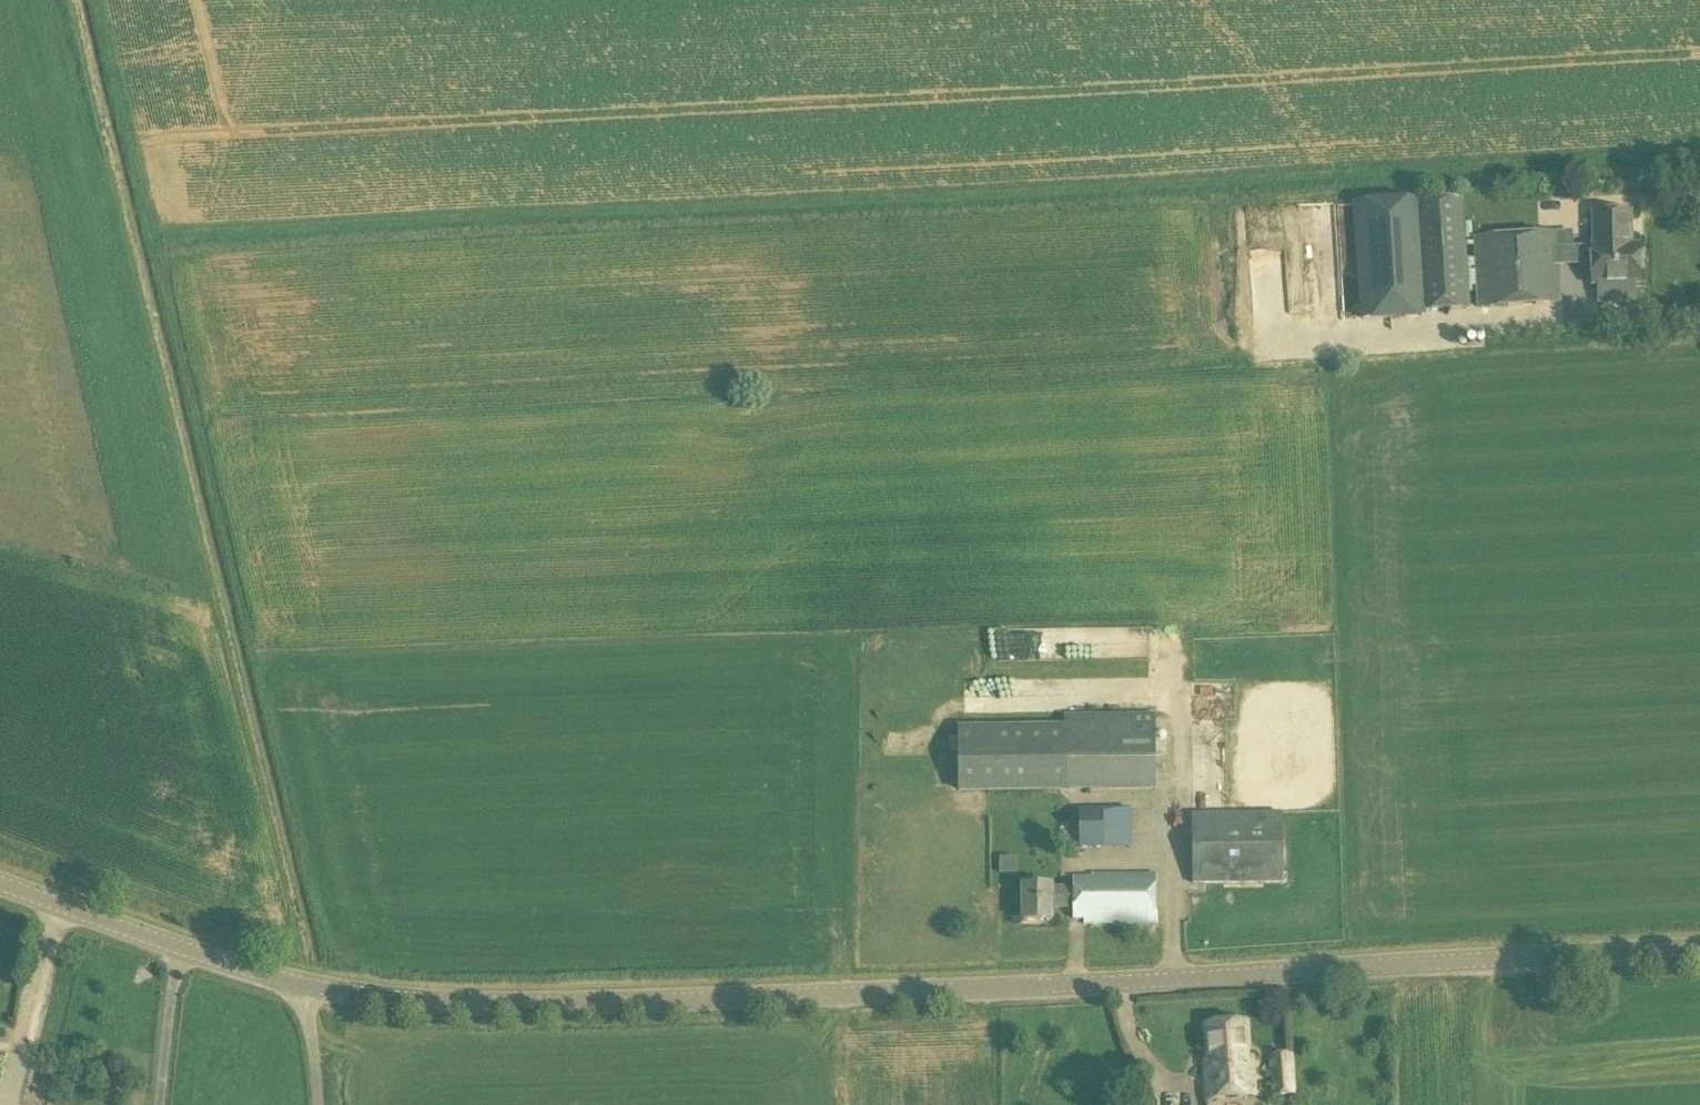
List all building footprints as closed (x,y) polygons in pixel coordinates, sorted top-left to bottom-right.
[(1419,315),(1470,311),(1462,199),(1411,202),(1419,315)] [(1419,315),(1411,202),(1354,205),(1361,322),(1419,318),(1419,315)] [(1594,248),(1631,248),(1630,214),(1594,214),(1594,248)] [(1479,309),(1560,304),(1555,234),(1475,240),(1479,309)] [(1324,240),(1325,290),(1347,289),(1346,239),(1324,240)] [(1631,248),(1594,248),(1592,248),(1593,285),(1641,285),(1640,248),(1631,248)] [(1066,631),(1066,624),(1007,625),(1008,652),(1095,650),(1094,630),(1066,631)] [(958,794),(1156,791),(1156,714),(1063,716),(1064,725),(958,726),(958,794)] [(1101,809),(1078,809),(1079,849),(1101,849),(1101,809)] [(1193,886),(1283,885),(1282,812),(1192,814),(1193,886)] [(1156,922),(1157,876),(1075,875),(1075,891),(1052,891),(1052,887),(1023,887),(1023,922),(1051,922),(1051,910),(1074,910),(1074,921),(1156,922)] [(1248,1058),(1245,1021),(1205,1024),(1207,1060),(1203,1060),(1206,1100),(1255,1096),(1253,1058),(1248,1058)] [(1272,1098),(1297,1096),(1294,1054),(1269,1056),(1272,1098)]
